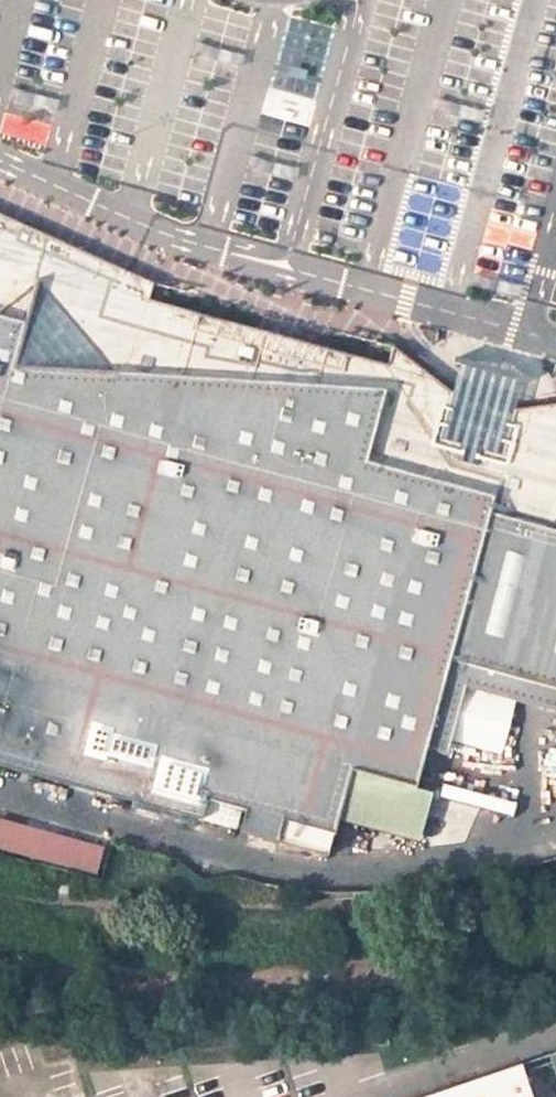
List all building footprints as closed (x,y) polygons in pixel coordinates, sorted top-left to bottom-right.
[(200,821),(205,800),(244,810),(282,820),(332,834),(350,769),(414,787),(424,749),(442,683),(448,661),(555,690),(555,404),(513,409),(511,409),(510,414),(488,408),(490,401),(478,398),(471,396),(470,403),(448,397),(450,392),(391,347),(386,365),(149,300),(153,283),(0,214),(0,767),(200,821)] [(485,374),(457,367),(450,392),(448,397),(470,403),(471,396),(478,398),(490,401),(488,408),(510,414),(511,409),(519,382),(485,374)] [(555,713),(555,690),(448,661),(442,683),(463,689),(555,713)] [(424,749),(444,755),(463,689),(442,683),(424,749)] [(244,810),(239,832),(275,842),(282,820),(244,810)] [(73,834),(68,845),(91,855),(95,844),(73,834)] [(60,853),(55,869),(94,879),(99,863),(60,853)] [(518,1064),(422,1096),(530,1096),(518,1064)]
